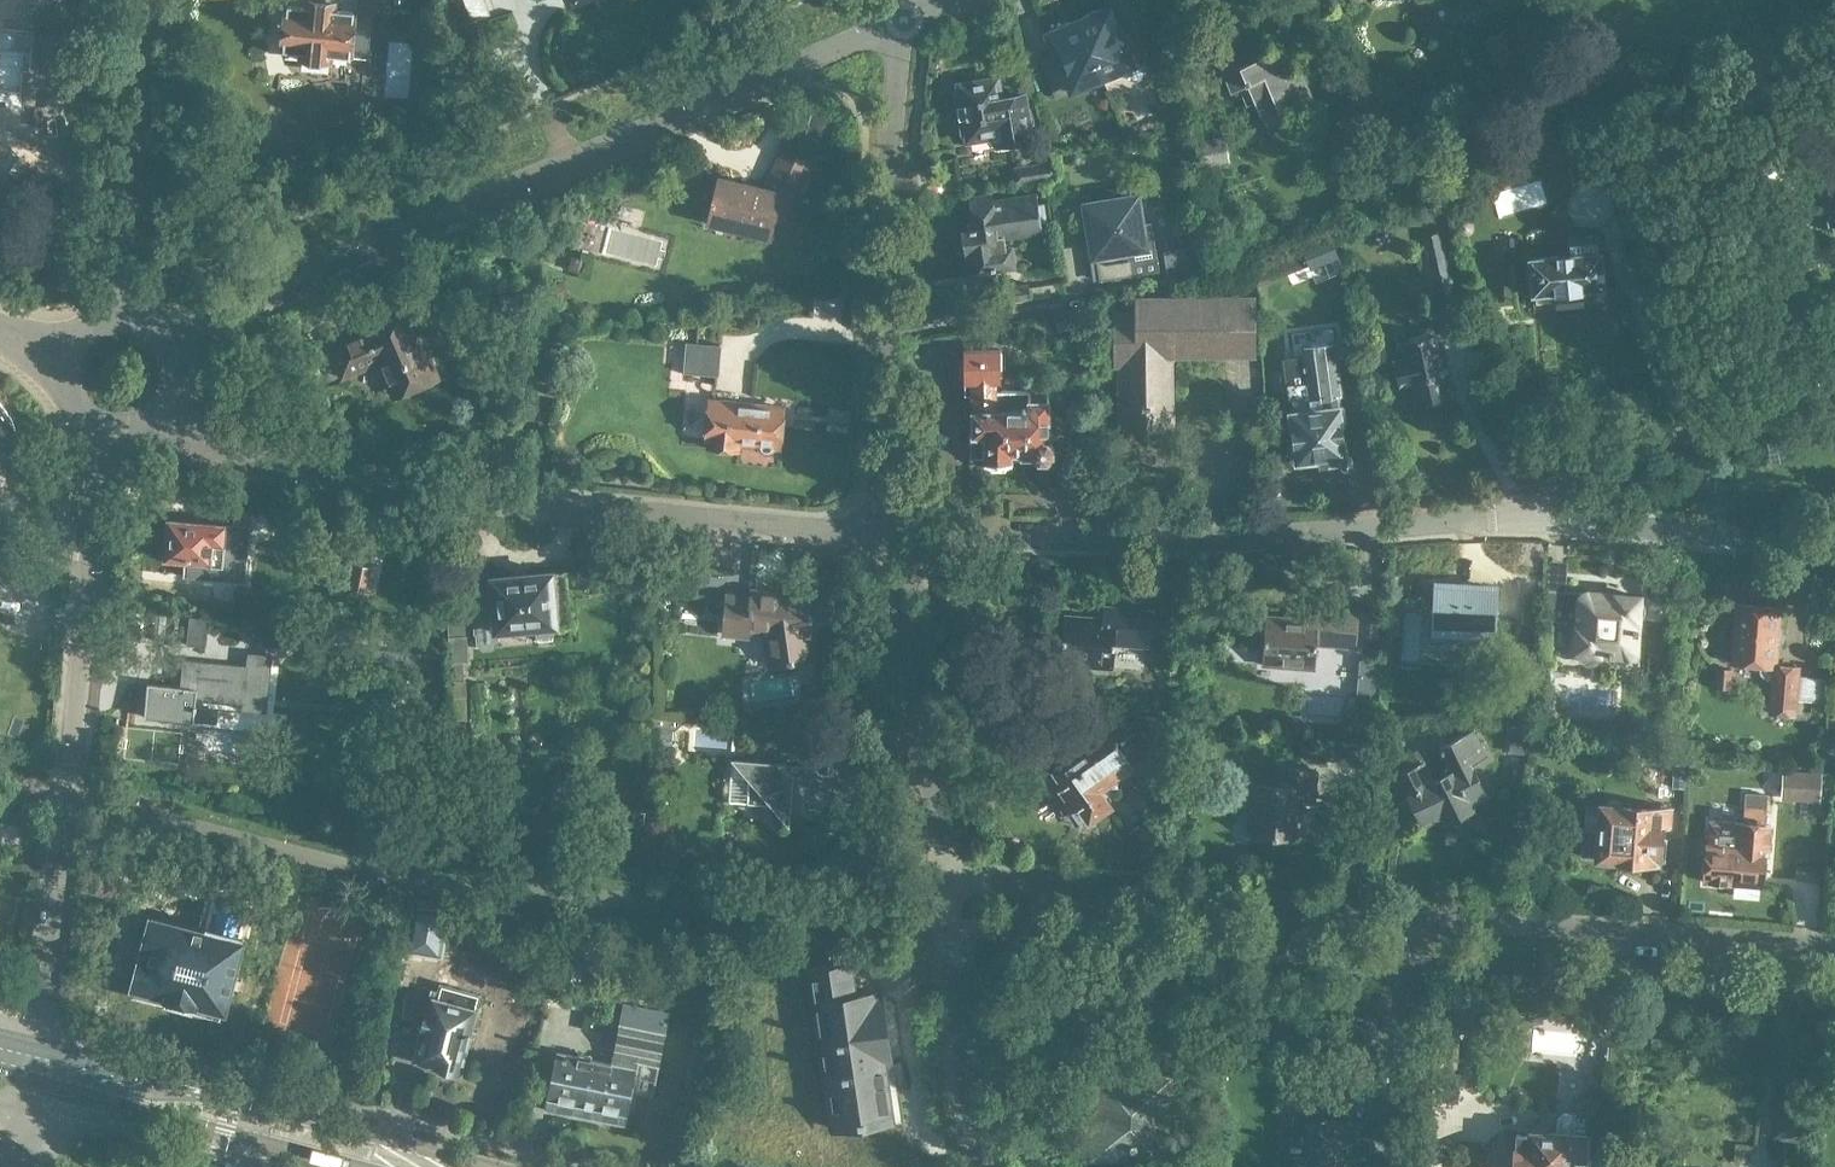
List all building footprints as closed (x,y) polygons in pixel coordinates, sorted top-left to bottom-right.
[(357,12),(336,10),(336,4),(306,1),(305,7),(287,5),(286,14),(285,14),(282,41),(284,41),(283,49),(300,51),(299,58),(330,61),(331,54),(368,58),(373,6),(408,9),(409,0),(358,0),(357,12)] [(453,24),(487,12),(483,0),(445,0),(453,24)] [(1079,19),(1103,77),(1150,58),(1134,20),(1118,26),(1110,6),(1079,19)] [(1103,77),(1079,19),(1048,32),(1056,52),(1040,59),(1056,97),(1103,77)] [(1525,86),(1502,31),(1482,39),(1505,94),(1525,86)] [(1247,83),(1261,117),(1312,96),(1301,69),(1285,76),(1275,50),(1258,57),(1254,49),(1219,64),(1230,90),(1247,83)] [(1027,74),(1024,60),(1004,64),(1007,77),(1027,74)] [(995,135),(996,144),(1034,138),(1026,92),(1001,96),(998,77),(959,84),(960,91),(956,91),(963,133),(967,133),(968,139),(995,135)] [(1572,137),(1579,158),(1594,153),(1586,132),(1572,137)] [(1194,141),(1199,166),(1229,161),(1224,135),(1194,141)] [(792,206),(794,200),(811,162),(783,149),(766,187),(720,176),(709,222),(770,237),(778,203),(792,206)] [(1579,158),(1587,180),(1602,174),(1594,153),(1579,158)] [(1046,179),(1057,178),(1058,177),(1055,160),(1015,166),(1017,183),(1046,179)] [(1834,232),(1834,181),(1818,185),(1823,211),(1828,209),(1830,215),(1826,217),(1828,226),(1832,225),(1834,232)] [(1091,262),(1095,270),(1098,280),(1146,272),(1144,263),(1157,261),(1151,222),(1145,223),(1140,192),(1082,201),(1088,243),(1088,248),(1089,253),(1091,262)] [(976,230),(963,231),(966,251),(962,251),(965,272),(975,270),(975,271),(1017,265),(1014,244),(1006,245),(1005,239),(1044,233),(1042,221),(1048,220),(1044,202),(1039,203),(1037,193),(993,200),(991,193),(971,196),(976,230)] [(1529,256),(1533,293),(1554,291),(1555,300),(1585,297),(1584,288),(1605,287),(1600,233),(1579,234),(1575,233),(1571,233),(1568,234),(1566,236),(1567,252),(1529,256)] [(1164,247),(1168,273),(1199,268),(1195,242),(1164,247)] [(1301,254),(1308,268),(1335,257),(1329,243),(1301,254)] [(1427,257),(1435,295),(1451,292),(1444,254),(1427,257)] [(1113,309),(1114,365),(1119,365),(1120,430),(1174,429),(1173,355),(1257,354),(1256,293),(1134,294),(1135,309),(1113,309)] [(381,359),(396,394),(439,376),(411,308),(385,319),(387,322),(376,327),(375,323),(367,326),(369,330),(332,345),(345,375),(381,359)] [(1449,396),(1434,325),(1420,328),(1421,336),(1404,340),(1408,356),(1394,359),(1399,385),(1414,382),(1418,402),(1449,396)] [(683,372),(718,375),(721,344),(686,342),(683,372)] [(1002,381),(1002,348),(964,348),(964,380),(973,380),(973,434),(971,436),(970,437),(971,456),(986,456),(986,461),(992,467),(1005,467),(1012,461),(1012,452),(1022,452),(1022,455),(1035,455),(1039,459),(1048,459),(1054,453),(1053,445),(1049,440),(1049,389),(998,389),(998,381),(1002,381)] [(1291,407),(1296,460),(1321,457),(1322,463),(1326,462),(1325,461),(1341,459),(1341,462),(1345,464),(1350,464),(1353,460),(1352,455),(1345,450),(1338,394),(1343,394),(1338,362),(1285,369),(1291,407)] [(783,407),(726,401),(710,400),(706,446),(739,449),(739,442),(757,444),(760,450),(764,453),(769,453),(773,451),(776,446),(780,446),(783,407)] [(0,458),(12,469),(15,463),(17,457),(18,451),(18,445),(18,438),(16,426),(11,415),(5,406),(1,402),(0,401),(0,459),(0,458)] [(161,553),(166,560),(213,564),(214,561),(222,562),(226,524),(202,522),(202,517),(182,515),(182,520),(169,519),(168,536),(162,541),(161,553)] [(234,536),(253,537),(254,524),(235,523),(234,536)] [(26,548),(27,543),(6,535),(0,550),(0,556),(23,564),(26,556),(25,556),(27,548),(26,548)] [(353,588),(365,591),(371,565),(357,562),(353,588)] [(475,632),(477,642),(484,649),(493,648),(499,641),(499,633),(535,629),(537,636),(538,636),(538,639),(554,638),(553,635),(554,635),(554,628),(561,627),(561,624),(571,623),(566,571),(533,574),(493,578),(494,583),(471,584),(475,632)] [(1432,630),(1493,634),(1496,593),(1435,588),(1432,630)] [(1615,595),(1602,594),(1602,593),(1544,589),(1542,619),(1577,621),(1575,651),(1579,651),(1580,658),(1585,662),(1592,663),(1598,659),(1600,653),(1636,655),(1638,619),(1643,613),(1640,599),(1640,595),(1615,594),(1615,595)] [(764,634),(768,664),(809,659),(805,635),(810,636),(814,597),(752,591),(751,599),(727,596),(723,635),(750,638),(751,633),(764,634)] [(1759,666),(1759,672),(1765,679),(1770,679),(1767,713),(1796,715),(1796,711),(1802,712),(1802,708),(1806,708),(1806,712),(1824,713),(1826,689),(1798,687),(1800,665),(1778,663),(1779,646),(1781,646),(1782,628),(1779,627),(1780,607),(1737,603),(1732,664),(1759,666)] [(1153,609),(1137,608),(1104,605),(1103,617),(1064,614),(1061,664),(1114,667),(1116,645),(1150,647),(1153,609)] [(1262,662),(1262,665),(1316,669),(1317,645),(1336,646),(1338,608),(1306,605),(1305,619),(1263,617),(1261,662),(1262,662)] [(449,615),(451,661),(469,660),(466,614),(449,615)] [(255,644),(284,647),(286,625),(254,622),(252,646),(255,646),(255,644)] [(247,665),(184,658),(181,686),(148,682),(145,715),(194,720),(197,698),(244,702),(243,709),(267,711),(273,653),(248,651),(247,665)] [(1715,687),(1732,688),(1733,667),(1716,666),(1715,687)] [(652,714),(650,728),(659,728),(658,739),(672,741),(673,730),(675,730),(684,722),(689,727),(696,721),(696,718),(652,714)] [(1175,718),(1137,714),(1136,718),(1120,729),(1118,727),(1057,769),(1066,782),(1055,789),(1056,791),(1055,792),(1068,810),(1069,810),(1070,812),(1082,804),(1090,815),(1108,803),(1102,794),(1112,786),(1111,785),(1112,784),(1108,779),(1129,764),(1120,751),(1130,745),(1126,739),(1135,732),(1132,759),(1170,763),(1175,718)] [(1396,773),(1392,776),(1410,812),(1416,809),(1422,822),(1442,812),(1446,821),(1474,807),(1470,798),(1486,790),(1471,760),(1486,752),(1473,727),(1438,745),(1449,769),(1433,777),(1425,759),(1428,757),(1422,746),(1413,751),(1411,748),(1389,759),(1396,773)] [(840,738),(810,736),(761,732),(759,759),(732,757),(749,777),(748,802),(772,804),(790,824),(791,805),(850,809),(851,789),(838,772),(840,738)] [(1673,786),(1688,787),(1690,761),(1674,760),(1673,775),(1673,786)] [(1255,782),(1251,835),(1295,839),(1298,800),(1314,802),(1317,769),(1279,766),(1277,784),(1255,782)] [(1780,799),(1820,802),(1822,772),(1782,770),(1780,799)] [(1761,843),(1770,844),(1772,821),(1766,820),(1767,794),(1746,792),(1743,819),(1734,818),(1734,821),(1709,819),(1708,839),(1707,839),(1704,878),(1762,883),(1765,847),(1761,847),(1761,843)] [(1600,800),(1598,829),(1584,828),(1582,855),(1596,856),(1596,858),(1660,863),(1660,859),(1665,860),(1666,838),(1662,837),(1662,827),(1673,828),(1675,806),(1600,800)] [(135,861),(147,864),(154,840),(142,837),(135,861)] [(152,917),(134,984),(194,999),(191,1011),(193,1011),(193,1010),(221,1017),(223,1007),(225,1007),(243,935),(241,935),(250,899),(217,891),(207,931),(152,917)] [(412,912),(408,936),(440,941),(443,917),(412,912)] [(823,1044),(836,1126),(891,1118),(883,1065),(892,1064),(881,993),(855,997),(850,965),(813,970),(817,1003),(834,1001),(840,1042),(823,1044)] [(433,993),(415,1058),(435,1063),(435,1065),(435,1068),(458,1074),(459,1072),(481,993),(463,988),(467,971),(458,969),(457,973),(448,971),(441,975),(436,994),(433,993)] [(545,1108),(625,1123),(637,1061),(655,1064),(662,1031),(620,1023),(612,1062),(557,1051),(545,1108)] [(1454,1072),(1458,1026),(1428,1023),(1421,1098),(1458,1101),(1461,1072),(1454,1072)] [(1133,1159),(1152,1160),(1152,1161),(1163,1162),(1170,1078),(1154,1077),(1155,1051),(1101,1047),(1094,1143),(1096,1143),(1096,1142),(1130,1144),(1134,1148),(1133,1159)] [(1361,1121),(1296,1116),(1293,1166),(1358,1166),(1361,1121)] [(1546,1131),(1546,1129),(1542,1124),(1532,1124),(1527,1128),(1526,1135),(1517,1134),(1515,1166),(1571,1166),(1572,1158),(1583,1159),(1584,1133),(1546,1131)]
